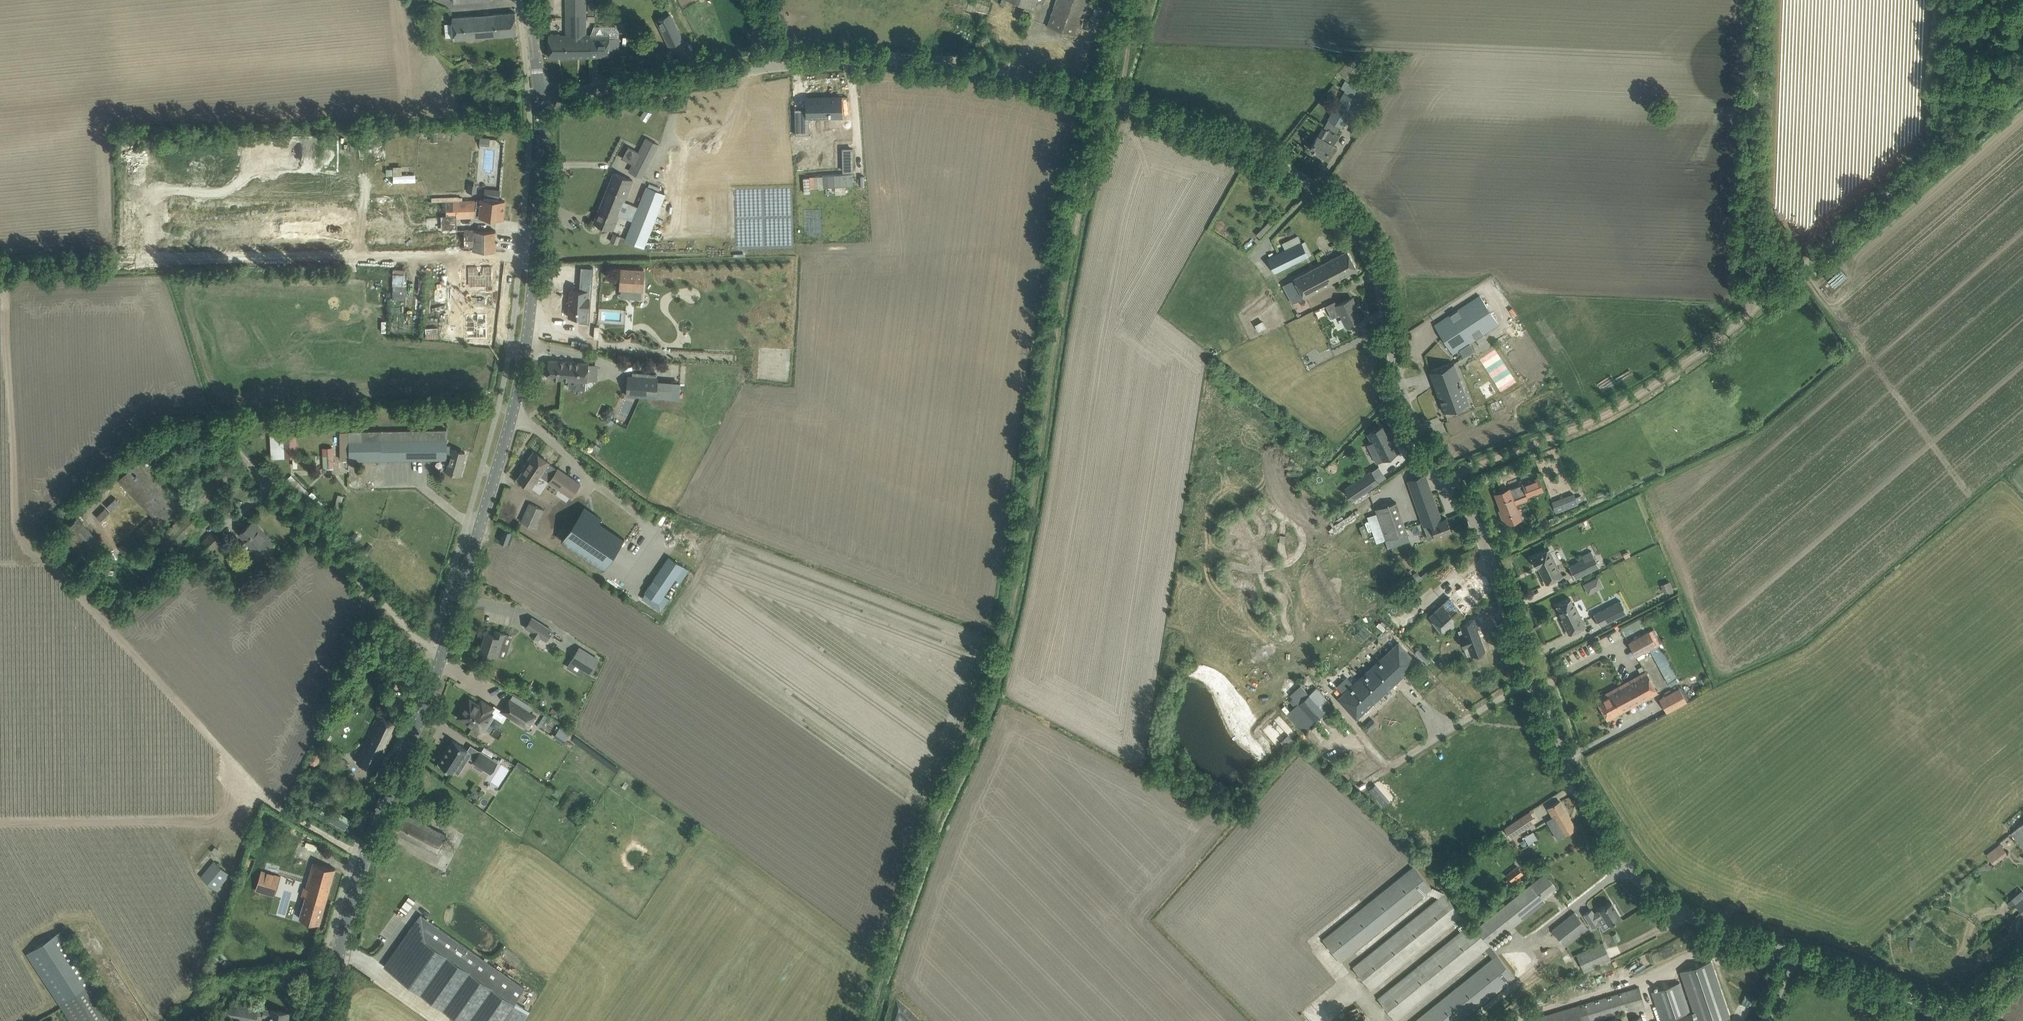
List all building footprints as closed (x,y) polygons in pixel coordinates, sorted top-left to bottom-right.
[(586,0),(566,0),(567,35),(549,35),(549,57),(591,56),(591,35),(587,35),(586,0)] [(984,20),(990,4),(983,1),(983,0),(952,0),(949,7),(957,9),(957,8),(960,9),(958,12),(980,20),(981,18),(984,20)] [(1035,9),(1037,1),(1044,3),(1045,0),(1010,0),(1035,9)] [(1089,0),(1057,0),(1048,26),(1077,36),(1089,0)] [(517,34),(515,12),(489,14),(489,13),(478,13),(478,15),(477,15),(479,37),(517,34)] [(453,39),(479,37),(477,15),(451,18),(453,39)] [(673,15),(661,21),(673,46),(686,40),(673,15)] [(1100,33),(1102,34),(1105,28),(1098,24),(1092,37),(1096,39),(1100,33)] [(619,56),(619,46),(619,39),(611,39),(611,35),(591,35),(591,56),(619,56)] [(1328,119),(1341,127),(1358,99),(1353,97),(1358,88),(1350,83),(1344,91),(1328,119)] [(795,99),(795,126),(809,126),(809,110),(830,110),(830,106),(831,106),(831,103),(838,103),(839,91),(848,91),(848,90),(808,90),(808,101),(796,101),(796,99),(795,99)] [(1351,133),(1357,136),(1362,127),(1356,124),(1351,133)] [(1340,135),(1337,133),(1324,125),(1318,136),(1317,135),(1309,148),(1324,157),(1332,145),(1333,146),(1340,135)] [(480,137),(480,144),(489,145),(490,138),(480,137)] [(629,171),(642,178),(660,144),(646,137),(639,151),(628,145),(622,158),(632,164),(629,171)] [(725,147),(670,151),(671,168),(671,172),(663,173),(664,195),(646,187),(639,206),(633,221),(626,239),(645,247),(657,248),(659,242),(648,240),(663,204),(675,203),(678,229),(717,225),(748,222),(746,199),(745,196),(677,202),(676,191),(752,186),(750,166),(727,168),(725,147)] [(853,156),(844,156),(844,171),(853,170),(853,156)] [(633,180),(624,176),(614,172),(606,193),(608,194),(607,196),(624,202),(625,200),(633,180)] [(852,173),(823,175),(823,187),(853,185),(852,173)] [(633,221),(639,206),(625,200),(624,202),(607,196),(608,194),(606,193),(594,222),(613,230),(619,215),(633,221)] [(475,199),(463,199),(463,197),(459,197),(459,196),(432,197),(432,201),(365,202),(170,206),(164,207),(165,224),(170,223),(208,223),(258,222),(258,234),(170,235),(171,252),(346,249),(346,232),(268,234),(268,222),(366,222),(366,219),(419,217),(419,230),(366,231),(366,249),(472,246),(472,251),(486,251),(496,251),(496,231),(473,230),(474,229),(458,229),(457,217),(475,217),(476,214),(480,215),(480,216),(503,218),(505,201),(483,198),(475,199)] [(1269,221),(1257,233),(1261,236),(1272,224),(1269,221)] [(614,233),(610,241),(618,244),(621,236),(614,233)] [(1275,272),(1299,261),(1308,256),(1301,242),(1268,258),(1275,272)] [(1339,255),(1294,279),(1297,285),(1303,296),(1304,298),(1349,274),(1357,270),(1347,251),(1339,255)] [(493,285),(494,265),(470,265),(469,285),(493,285)] [(623,268),(621,288),(642,290),(644,270),(623,268)] [(393,289),(405,289),(405,272),(408,272),(407,269),(393,269),(393,289)] [(579,311),(581,271),(573,271),(572,280),(561,279),(559,307),(570,308),(570,312),(571,312),(571,310),(579,311)] [(425,287),(425,298),(435,298),(436,287),(425,287)] [(1453,353),(1462,348),(1499,323),(1480,295),(1435,325),(1453,353)] [(1335,301),(1327,305),(1329,310),(1333,318),(1341,314),(1346,325),(1352,323),(1361,319),(1355,307),(1356,306),(1352,298),(1343,302),(1337,305),(1335,301)] [(488,313),(468,313),(468,337),(488,337),(488,313)] [(1301,350),(1320,337),(1316,330),(1296,342),(1301,350)] [(1322,339),(1307,345),(1309,350),(1324,344),(1322,339)] [(1325,343),(1309,351),(1313,357),(1328,350),(1325,343)] [(599,364),(589,364),(589,363),(549,360),(547,378),(588,381),(598,381),(599,364)] [(1457,362),(1433,371),(1448,411),(1472,402),(1457,362)] [(658,378),(628,376),(627,396),(657,398),(658,378)] [(1381,459),(1398,450),(1390,433),(1386,435),(1383,427),(1369,434),(1381,459)] [(350,460),(381,460),(447,459),(447,457),(451,458),(447,470),(461,474),(463,466),(461,465),(465,452),(451,448),(452,446),(447,445),(447,429),(437,429),(349,431),(349,432),(340,432),(340,459),(350,459),(350,460)] [(296,454),(296,434),(286,434),(286,436),(274,436),(274,454),(296,454)] [(324,467),(334,467),(333,447),(323,447),(324,467)] [(580,483),(558,468),(556,472),(553,470),(555,467),(548,462),(549,462),(534,451),(529,459),(530,460),(527,466),(524,471),(523,470),(518,477),(532,487),(540,475),(571,496),(580,483)] [(130,554),(136,560),(121,574),(136,590),(205,523),(204,522),(197,514),(240,474),(225,458),(180,500),(141,458),(118,480),(152,516),(117,548),(126,557),(130,554)] [(1346,488),(1354,499),(1377,483),(1370,472),(1346,488)] [(1442,520),(1439,512),(1426,474),(1408,481),(1424,526),(1429,539),(1451,530),(1447,518),(1442,520)] [(1543,490),(1539,479),(1524,484),(1509,490),(1509,489),(1496,493),(1504,513),(1502,514),(1506,524),(1520,519),(1513,499),(1527,494),(1528,495),(1543,490)] [(1557,512),(1581,503),(1576,491),(1552,500),(1557,512)] [(1376,509),(1386,539),(1390,538),(1392,546),(1410,540),(1407,532),(1396,502),(1376,509)] [(544,509),(539,507),(530,503),(521,521),(535,528),(544,509)] [(625,538),(600,521),(602,518),(591,511),(591,510),(585,506),(562,540),(604,569),(625,538)] [(258,554),(264,548),(272,542),(263,532),(262,533),(252,522),(240,533),(246,540),(244,543),(243,545),(247,550),(250,550),(253,547),(258,554)] [(507,544),(512,531),(505,529),(500,541),(507,544)] [(221,540),(212,531),(199,544),(208,553),(221,540)] [(375,548),(370,543),(360,555),(364,559),(369,553),(370,554),(375,548)] [(1563,576),(1558,567),(1549,548),(1531,557),(1536,567),(1538,567),(1546,584),(1563,576)] [(1575,578),(1599,566),(1593,554),(1569,566),(1575,578)] [(645,593),(642,598),(661,611),(670,599),(664,595),(676,578),(681,582),(689,569),(684,566),(669,555),(644,592),(645,593)] [(1444,633),(1482,599),(1490,592),(1474,575),(1429,615),(1444,633)] [(1602,586),(1598,578),(1591,581),(1595,589),(1602,586)] [(1673,589),(1670,581),(1664,583),(1667,591),(1673,589)] [(1562,619),(1569,634),(1586,626),(1575,603),(1573,604),(1571,598),(1557,605),(1563,618),(1562,619)] [(1600,626),(1627,612),(1621,600),(1594,614),(1600,626)] [(552,633),(554,629),(532,616),(525,627),(531,631),(530,634),(539,639),(541,637),(546,641),(550,636),(552,637),(554,634),(552,633)] [(1475,619),(1461,624),(1463,629),(1464,633),(1460,634),(1460,635),(1464,647),(1469,645),(1472,654),(1484,650),(1477,629),(1479,628),(1475,619)] [(498,656),(506,634),(496,631),(494,635),(486,633),(481,651),(498,656)] [(1637,657),(1657,645),(1649,631),(1628,641),(1637,657)] [(1340,698),(1356,716),(1415,662),(1399,644),(1340,698)] [(572,661),(591,673),(599,660),(580,648),(572,661)] [(1638,691),(1642,699),(1658,690),(1647,671),(1637,678),(1626,684),(1632,694),(1638,691)] [(1608,717),(1642,699),(1638,691),(1632,694),(1626,684),(1598,699),(1608,717)] [(1299,704),(1288,714),(1303,731),(1325,711),(1333,705),(1317,687),(1309,694),(1301,685),(1291,694),(1299,704)] [(1659,698),(1665,710),(1667,712),(1687,702),(1679,687),(1659,698)] [(493,707),(482,700),(479,705),(470,699),(459,717),(481,730),(486,722),(490,724),(494,716),(491,714),(492,713),(490,712),(493,707)] [(535,715),(509,699),(502,710),(528,727),(535,715)] [(398,722),(389,718),(380,713),(356,762),(375,771),(398,722)] [(560,727),(556,733),(566,740),(570,733),(560,727)] [(454,771),(458,773),(471,753),(467,750),(468,749),(453,740),(439,762),(441,763),(440,765),(446,769),(447,767),(454,771)] [(490,773),(498,762),(481,751),(474,762),(490,773)] [(318,764),(320,760),(320,756),(317,754),(312,754),(309,756),(309,760),(311,764),(315,765),(318,764)] [(339,756),(336,762),(345,767),(348,761),(339,756)] [(1557,838),(1567,833),(1576,828),(1560,801),(1548,808),(1553,818),(1547,821),(1557,838)] [(418,820),(397,809),(388,827),(438,853),(447,835),(422,822),(423,820),(420,818),(418,820)] [(1505,828),(1510,837),(1536,820),(1530,811),(1505,828)] [(2019,827),(2012,833),(2022,847),(2022,823),(2019,827)] [(1533,831),(1525,836),(1530,844),(1535,841),(1535,840),(1537,838),(1533,831)] [(2008,854),(2005,850),(2001,844),(1988,853),(1995,864),(2008,854)] [(230,874),(214,861),(201,876),(217,890),(230,874)] [(336,868),(326,866),(313,862),(306,887),(304,886),(302,895),(306,896),(303,906),(300,905),(299,909),(302,910),(300,918),(320,924),(336,868)] [(1432,888),(1414,865),(1323,939),(1341,962),(1428,892),(1440,897),(1353,966),(1372,990),(1458,919),(1466,927),(1378,998),(1397,1020),(1546,901),(1543,898),(1557,886),(1546,872),(1476,928),(1463,916),(1444,893),(1444,894),(1432,888)] [(1513,882),(1524,873),(1518,865),(1506,874),(1513,882)] [(281,876),(262,870),(256,890),(275,896),(281,876)] [(2020,893),(2013,898),(2016,902),(2016,903),(2022,911),(2022,897),(2020,893)] [(1609,924),(1620,917),(1621,917),(1612,902),(1594,913),(1592,910),(1584,914),(1592,927),(1599,922),(1598,919),(1604,916),(1609,924)] [(1575,912),(1552,930),(1565,946),(1588,928),(1575,912)] [(385,966),(393,972),(399,976),(463,1020),(522,1020),(530,1010),(516,1001),(525,988),(429,920),(421,915),(385,966)] [(60,931),(26,953),(70,1020),(118,1020),(60,931)] [(1603,942),(1577,954),(1584,972),(1611,960),(1603,942)] [(1414,1020),(1460,1020),(1515,977),(1490,946),(1486,949),(1493,958),(1414,1020)] [(1716,976),(1711,961),(1680,972),(1685,986),(1694,1012),(1690,1013),(1680,982),(1652,991),(1661,1020),(1716,1020),(1730,1016),(1716,976)] [(1645,1006),(1639,986),(1540,1016),(1541,1020),(1593,1020),(1645,1006)] [(259,1008),(259,1005),(231,1000),(231,1002),(228,1020),(231,1020),(256,1020),(259,1008)] [(272,1009),(272,1010),(265,1008),(263,1016),(271,1017),(271,1020),(287,1020),(289,1012),(272,1009)]
